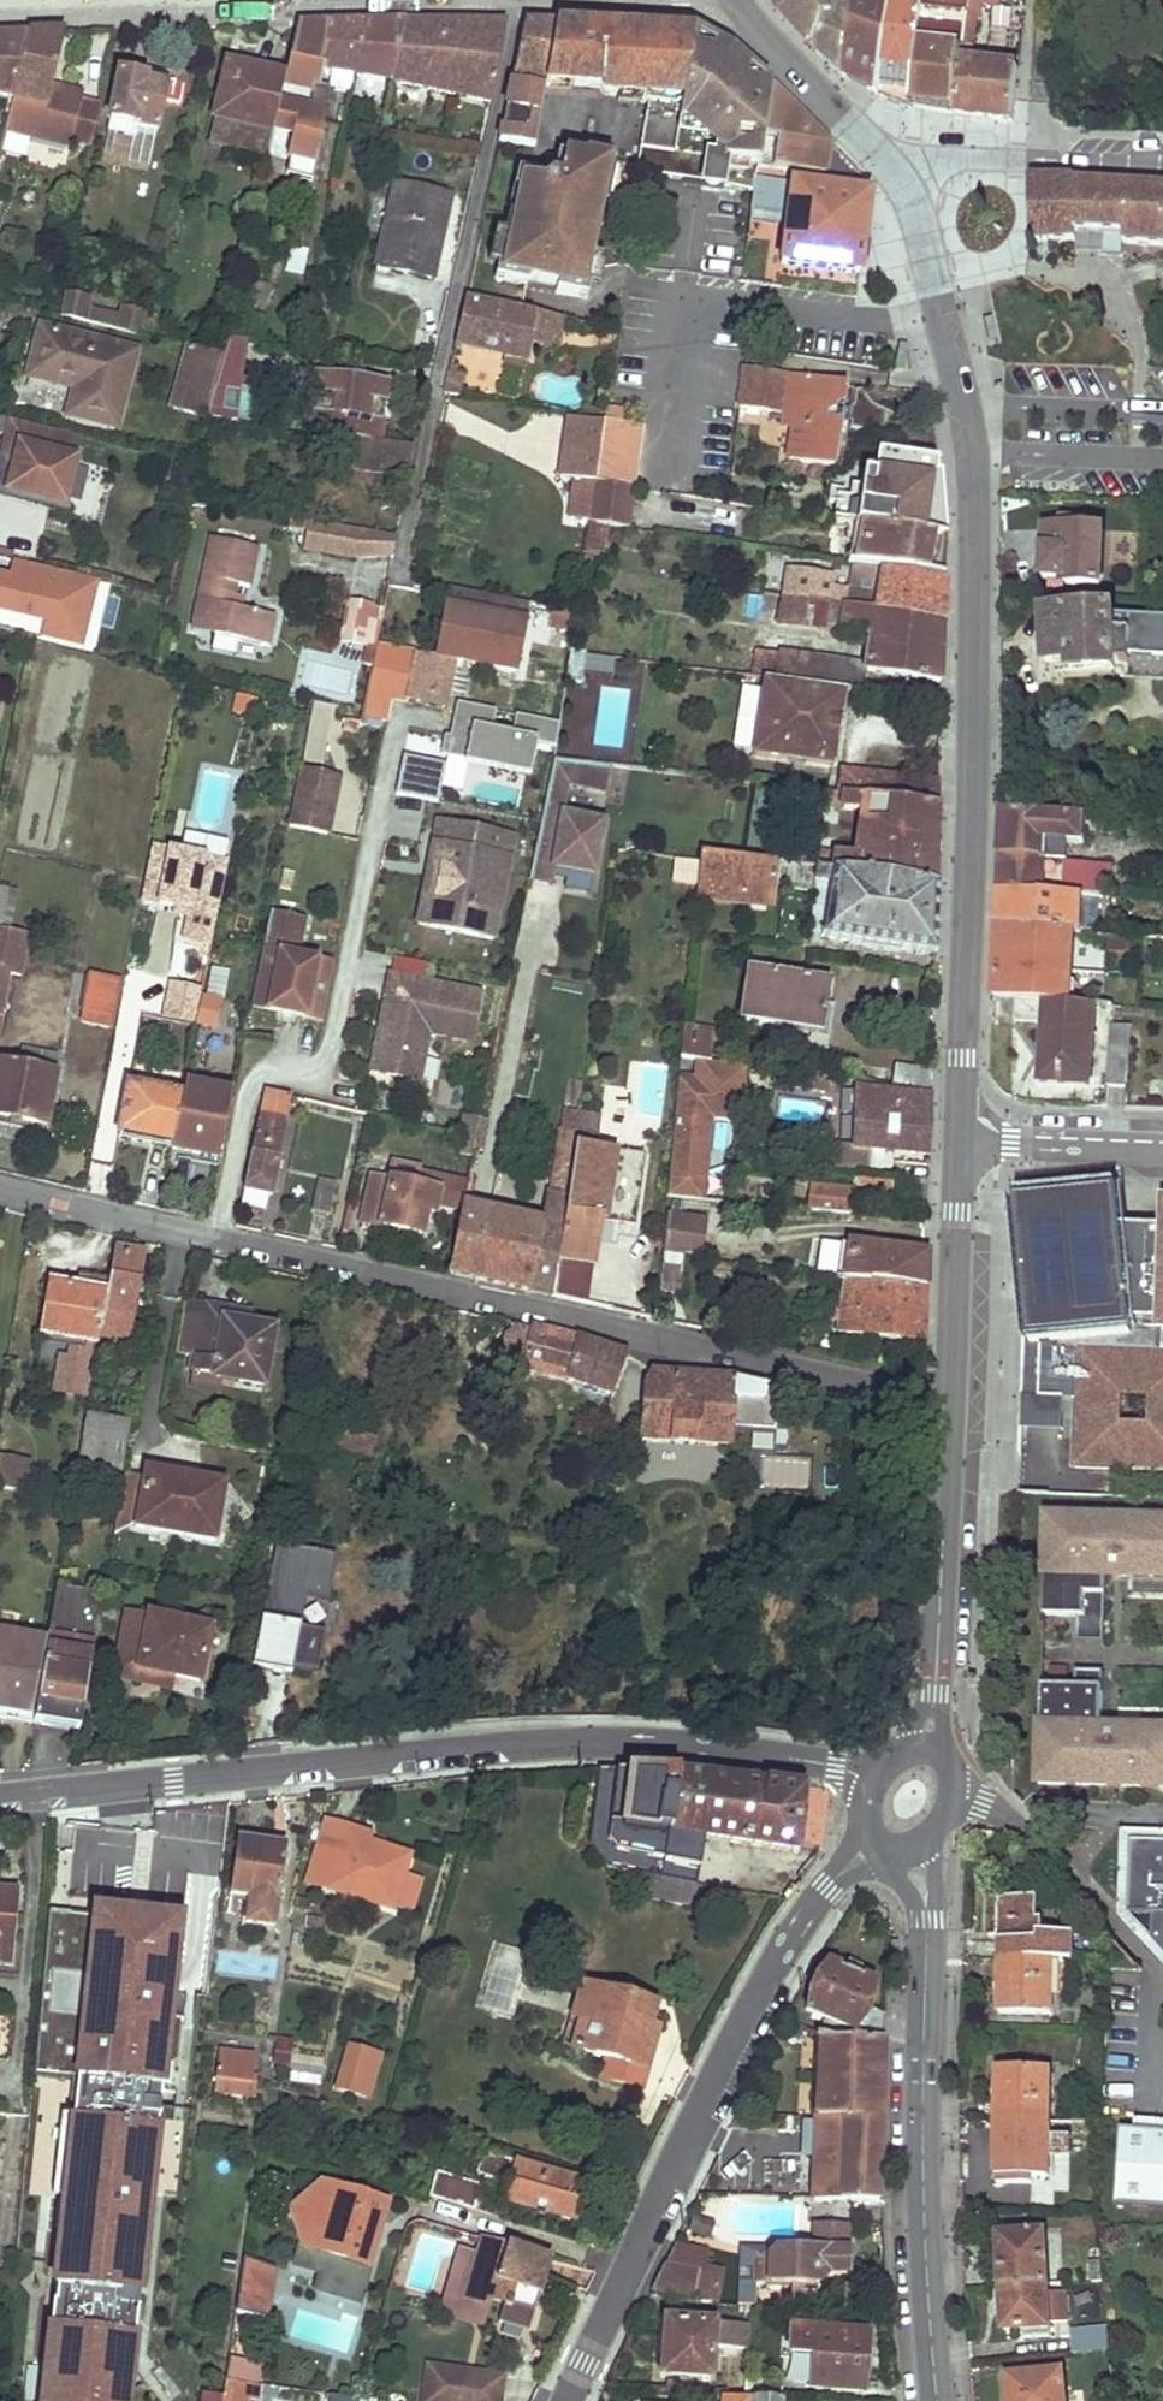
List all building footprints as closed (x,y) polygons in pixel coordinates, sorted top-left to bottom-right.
[(780,12),(803,0),(773,0),(780,12)] [(814,49),(828,14),(834,13),(834,0),(803,0),(780,12),(780,13),(796,30),(814,49)] [(846,68),(855,8),(855,0),(834,0),(834,13),(828,14),(814,49),(837,68),(844,75),(846,68)] [(851,78),(872,89),(873,84),(880,86),(882,65),(883,59),(890,1),(890,0),(855,0),(855,8),(846,68),(844,75),(851,78)] [(916,63),(921,9),(922,0),(910,0),(910,4),(890,1),(883,59),(882,65),(915,70),(916,63)] [(1012,120),(1019,67),(978,63),(979,55),(973,54),(977,18),(981,18),(983,3),(1002,4),(1002,0),(970,0),(968,14),(956,103),(955,112),(984,116),(1012,120)] [(915,70),(912,97),(942,101),(956,103),(968,14),(921,9),(916,63),(915,70)] [(354,75),(391,82),(404,23),(376,24),(348,24),(318,25),(297,25),(288,64),(323,70),(335,72),(333,78),(342,80),(341,87),(350,89),(354,75)] [(447,24),(404,23),(391,82),(489,103),(505,25),(447,24)] [(523,23),(511,83),(544,88),(544,85),(554,25),(538,24),(523,23)] [(554,25),(544,85),(564,89),(572,38),(590,39),(591,27),(554,25)] [(672,178),(694,34),(654,32),(624,30),(591,27),(590,39),(572,38),(564,89),(600,95),(603,102),(645,109),(644,114),(647,115),(638,175),(672,178)] [(63,33),(27,34),(11,100),(3,132),(73,149),(82,106),(49,99),(63,33)] [(27,34),(0,35),(0,97),(11,100),(27,34)] [(780,183),(781,171),(758,167),(771,88),(730,53),(694,34),(672,178),(692,182),(705,184),(706,180),(708,177),(712,176),(716,176),(719,177),(723,178),(724,179),(727,183),(727,185),(727,188),(754,192),(756,180),(780,183)] [(284,81),(286,70),(255,63),(228,57),(211,137),(268,150),(284,81)] [(320,89),(323,70),(288,64),(286,70),(284,81),(292,83),(320,89)] [(178,110),(182,89),(152,83),(117,76),(105,135),(130,140),(132,133),(154,138),(160,107),(178,110)] [(314,165),(329,91),(320,89),(292,83),(272,179),(298,184),(303,163),(314,165)] [(534,147),(544,88),(511,83),(498,141),(527,146),(534,147)] [(880,86),(873,84),(872,89),(879,92),(880,86)] [(792,173),(810,175),(858,180),(858,176),(813,130),(771,88),(758,167),(781,171),(792,173)] [(942,101),(912,97),(911,106),(955,112),(956,103),(942,101)] [(463,134),(451,131),(448,143),(460,146),(463,134)] [(506,213),(492,275),(585,296),(592,267),(584,265),(600,191),(577,186),(583,157),(558,152),(552,176),(516,168),(512,185),(520,187),(514,215),(506,213)] [(615,160),(584,154),(583,157),(577,186),(600,191),(601,186),(609,188),(615,160)] [(791,185),(792,173),(781,171),(780,183),(779,194),(789,196),(791,185)] [(809,187),(810,175),(792,173),(791,185),(809,187)] [(692,182),(690,192),(725,197),(727,188),(727,185),(727,183),(724,179),(723,178),(719,177),(716,176),(712,176),(708,177),(706,180),(705,184),(692,182)] [(781,264),(858,274),(868,195),(809,187),(791,185),(789,196),(779,194),(780,183),(756,180),(754,192),(751,214),(786,219),(781,264)] [(395,182),(376,267),(434,280),(452,195),(395,182)] [(1076,240),(1076,230),(1125,232),(1125,243),(1162,246),(1162,189),(1134,188),(1074,184),(1073,182),(1030,182),(1031,241),(1029,256),(1048,263),(1075,267),(1076,254),(1076,240)] [(520,187),(512,185),(506,213),(514,215),(520,187)] [(275,271),(280,253),(253,246),(249,262),(244,261),(227,339),(261,343),(266,318),(251,314),(253,308),(263,310),(269,285),(260,282),(264,268),(275,271)] [(303,275),(309,250),(291,246),(285,271),(303,275)] [(90,307),(92,297),(65,291),(61,315),(87,321),(90,307)] [(566,317),(465,296),(455,345),(508,355),(510,346),(534,351),(536,342),(560,347),(566,317)] [(140,334),(146,312),(120,306),(118,314),(114,328),(140,334)] [(114,328),(118,314),(90,307),(87,321),(114,328)] [(146,312),(140,334),(156,339),(161,315),(146,312)] [(993,313),(981,316),(988,341),(999,338),(993,313)] [(134,352),(40,328),(29,375),(75,387),(68,414),(116,427),(134,352)] [(908,343),(899,342),(895,368),(904,369),(908,343)] [(170,407),(183,411),(199,349),(185,346),(170,407)] [(183,411),(206,417),(219,374),(223,355),(199,349),(183,411)] [(378,441),(385,381),(298,371),(296,392),(314,394),(310,432),(351,437),(378,441)] [(449,372),(444,393),(460,395),(464,376),(449,372)] [(763,374),(763,377),(743,375),(739,408),(782,414),(781,424),(793,426),(788,460),(829,466),(836,420),(828,419),(834,381),(785,374),(784,377),(763,374)] [(841,388),(841,382),(834,381),(828,419),(836,420),(841,388)] [(841,388),(836,420),(842,421),(878,424),(881,405),(863,401),(854,390),(841,388)] [(499,423),(502,403),(485,401),(482,420),(499,423)] [(587,406),(585,418),(604,421),(606,409),(587,406)] [(607,409),(605,421),(622,424),(624,411),(607,409)] [(836,467),(842,421),(836,420),(829,466),(836,467)] [(622,424),(605,421),(604,421),(595,482),(633,487),(642,427),(622,424)] [(378,441),(351,437),(348,466),(407,474),(413,446),(378,441)] [(8,491),(63,505),(75,459),(20,445),(8,491)] [(633,487),(595,482),(589,523),(609,526),(627,529),(633,487)] [(829,487),(824,518),(860,524),(946,537),(945,521),(942,498),(849,484),(848,490),(829,487)] [(1062,505),(1062,530),(1105,532),(1105,506),(1062,505)] [(366,556),(394,553),(397,537),(308,522),(304,548),(341,555),(366,556)] [(583,563),(603,566),(609,526),(589,523),(583,563)] [(853,564),(882,569),(945,579),(945,565),(946,537),(860,524),(853,564)] [(1103,588),(1105,532),(1062,530),(1046,530),(1046,554),(1041,559),(1040,576),(1045,579),(1045,582),(1067,583),(1067,587),(1103,588)] [(250,588),(258,548),(211,539),(192,631),(269,647),(275,616),(231,607),(235,585),(250,588)] [(43,619),(39,635),(83,645),(98,580),(14,560),(12,572),(0,569),(0,609),(43,619)] [(602,580),(604,566),(603,566),(583,563),(581,577),(602,580)] [(882,569),(875,611),(943,623),(944,601),(945,579),(882,569)] [(785,586),(783,596),(829,603),(833,581),(787,573),(785,586)] [(776,622),(781,596),(766,593),(710,584),(706,611),(776,622)] [(767,584),(766,593),(781,596),(783,596),(785,586),(767,584)] [(448,597),(435,656),(431,675),(415,671),(417,657),(377,648),(368,696),(407,703),(423,706),(419,735),(442,739),(451,691),(456,692),(464,694),(471,663),(490,667),(503,608),(505,598),(450,586),(448,597)] [(871,635),(866,670),(939,682),(941,683),(942,657),(943,623),(875,611),(829,603),(783,596),(781,596),(776,622),(838,630),(871,635)] [(373,617),(374,608),(347,603),(341,639),(376,646),(382,618),(373,617)] [(571,632),(574,610),(552,607),(549,628),(571,632)] [(382,618),(383,610),(374,608),(373,617),(382,618)] [(1088,673),(1116,671),(1115,657),(1112,613),(1112,608),(1044,613),(1048,666),(1072,664),(1072,655),(1087,654),(1088,673)] [(1112,613),(1115,657),(1162,659),(1162,615),(1112,613)] [(775,654),(779,634),(762,631),(759,651),(775,654)] [(585,670),(588,653),(572,650),(570,668),(585,670)] [(775,682),(779,655),(775,654),(759,651),(755,651),(754,659),(750,679),(765,681),(775,682)] [(1072,664),(1072,674),(1088,673),(1087,654),(1072,655),(1072,664)] [(812,686),(815,660),(779,655),(775,682),(812,686)] [(431,675),(435,656),(417,657),(415,671),(431,675)] [(754,659),(737,657),(733,676),(750,679),(754,659)] [(863,693),(866,670),(815,660),(812,686),(863,693)] [(584,683),(585,670),(570,668),(568,680),(568,681),(584,683)] [(807,760),(835,764),(841,728),(847,693),(775,682),(765,681),(754,755),(781,759),(782,756),(788,757),(788,759),(790,761),(791,762),(803,764),(805,763),(806,762),(807,760)] [(368,696),(364,719),(382,722),(380,732),(401,736),(407,703),(368,696)] [(554,745),(559,719),(453,700),(443,755),(530,770),(535,741),(554,745)] [(542,823),(530,880),(554,885),(557,868),(596,875),(605,824),(566,817),(570,789),(609,796),(614,767),(558,762),(542,823)] [(340,776),(302,767),(290,826),(327,834),(331,817),(340,776)] [(500,800),(518,804),(524,772),(506,769),(500,800)] [(867,778),(865,796),(939,806),(939,785),(867,778)] [(810,805),(812,789),(801,788),(798,804),(810,805)] [(779,863),(938,886),(939,834),(939,806),(865,796),(812,789),(810,805),(863,813),(858,856),(781,846),(779,863)] [(1110,898),(1111,864),(1067,862),(1068,843),(1085,843),(1087,816),(1006,810),(1004,837),(1001,892),(1081,897),(1099,898),(1110,898)] [(515,836),(439,820),(430,863),(442,866),(429,925),(493,938),(515,836)] [(229,860),(151,844),(144,879),(140,898),(176,905),(191,908),(190,914),(218,919),(229,860)] [(700,852),(700,861),(697,896),(773,904),(774,885),(777,863),(700,852)] [(694,884),(698,861),(675,857),(671,880),(694,884)] [(430,863),(418,922),(429,925),(442,866),(430,863)] [(820,939),(935,956),(937,957),(938,915),(938,886),(779,863),(777,863),(774,885),(814,891),(815,882),(832,885),(824,936),(821,936),(820,939)] [(824,936),(832,885),(815,882),(814,891),(809,934),(821,936),(824,936)] [(0,890),(0,906),(15,908),(26,910),(28,895),(0,890)] [(1079,932),(1081,897),(1001,892),(999,911),(998,928),(1074,932),(1079,932)] [(1081,897),(1079,932),(1098,933),(1099,898),(1081,897)] [(15,908),(0,906),(0,931),(9,934),(15,908)] [(306,920),(271,912),(254,997),(252,1004),(305,1016),(314,971),(296,967),(299,957),(306,920)] [(1070,1004),(1071,984),(1074,932),(998,928),(996,981),(995,999),(1020,1000),(1070,1004)] [(7,974),(19,974),(27,937),(9,934),(0,931),(0,1014),(7,974)] [(1136,949),(1137,936),(1114,934),(1112,948),(1136,949)] [(314,971),(316,960),(299,957),(296,967),(314,971)] [(830,982),(748,969),(744,994),(750,995),(746,1023),(822,1034),(830,982)] [(378,1029),(369,1067),(418,1078),(426,1041),(421,1036),(423,1029),(452,1035),(455,1020),(473,1024),(481,991),(391,971),(381,1013),(387,1015),(383,1031),(378,1029)] [(121,981),(90,975),(82,1022),(113,1027),(121,981)] [(1071,984),(1070,1004),(1078,1005),(1079,984),(1071,984)] [(213,1029),(220,1001),(202,997),(199,1010),(196,1025),(213,1029)] [(1018,1022),(1047,1024),(1043,1083),(1066,1085),(1067,1075),(1091,1077),(1095,1006),(1078,1005),(1070,1004),(1020,1000),(1018,1022)] [(387,1015),(381,1013),(378,1029),(383,1031),(387,1015)] [(470,1039),(473,1024),(455,1020),(452,1035),(470,1039)] [(715,1032),(685,1028),(681,1058),(711,1062),(715,1032)] [(1109,1086),(1127,1088),(1130,1029),(1112,1028),(1109,1086)] [(0,1063),(0,1124),(22,1128),(37,1131),(38,1125),(46,1127),(59,1055),(22,1048),(21,1054),(9,1053),(7,1064),(0,1063)] [(894,1086),(933,1092),(933,1070),(896,1065),(894,1086)] [(644,1069),(641,1119),(661,1120),(664,1071),(644,1069)] [(745,1117),(749,1083),(680,1075),(669,1178),(707,1182),(711,1148),(705,1147),(707,1121),(713,1122),(714,1114),(745,1117)] [(1067,1075),(1066,1085),(1090,1086),(1091,1077),(1067,1075)] [(193,1088),(184,1086),(182,1096),(171,1149),(171,1158),(193,1162),(218,1167),(233,1096),(213,1092),(215,1082),(195,1078),(193,1088)] [(147,1145),(171,1149),(182,1096),(128,1086),(118,1139),(147,1145)] [(289,1097),(289,1096),(263,1091),(242,1194),(244,1194),(241,1207),(264,1211),(267,1199),(270,1200),(289,1097)] [(852,1147),(930,1155),(931,1126),(932,1104),(854,1096),(852,1147)] [(579,1118),(558,1261),(596,1266),(603,1223),(635,1227),(645,1155),(596,1149),(601,1118),(580,1114),(579,1118)] [(490,1212),(477,1280),(511,1287),(552,1296),(558,1261),(579,1118),(563,1116),(552,1193),(546,1192),(542,1223),(490,1212)] [(480,1119),(468,1117),(464,1136),(467,1137),(475,1139),(480,1119)] [(492,1122),(480,1119),(475,1139),(474,1146),(487,1149),(492,1122)] [(711,1148),(713,1122),(707,1121),(705,1147),(711,1148)] [(474,1146),(475,1139),(467,1137),(464,1136),(461,1155),(471,1157),(474,1146)] [(467,1183),(422,1173),(419,1187),(372,1177),(362,1223),(421,1236),(426,1213),(427,1205),(436,1207),(436,1205),(462,1210),(463,1206),(467,1183)] [(336,1183),(318,1180),(312,1209),(329,1213),(336,1183)] [(811,1184),(809,1208),(851,1211),(853,1188),(811,1184)] [(1032,1226),(1127,1229),(1124,1193),(1021,1203),(1023,1225),(1028,1295),(1032,1226)] [(427,1205),(426,1213),(434,1215),(436,1207),(427,1205)] [(462,1276),(477,1280),(490,1212),(463,1206),(462,1210),(449,1273),(462,1276)] [(702,1221),(667,1215),(664,1252),(684,1255),(696,1257),(702,1221)] [(1162,1475),(1162,1357),(1145,1356),(1146,1332),(1162,1332),(1162,1231),(1127,1229),(1032,1226),(1028,1295),(1022,1402),(1063,1403),(1077,1404),(1074,1471),(1162,1475)] [(817,1269),(836,1272),(841,1242),(822,1239),(817,1269)] [(134,1247),(115,1244),(109,1279),(97,1345),(128,1351),(136,1309),(126,1308),(136,1252),(133,1251),(134,1247)] [(870,1281),(870,1279),(926,1287),(927,1254),(850,1244),(846,1279),(870,1281)] [(684,1255),(664,1252),(660,1293),(680,1296),(684,1255)] [(97,1345),(109,1279),(87,1275),(84,1286),(48,1280),(38,1335),(97,1345)] [(846,1279),(840,1329),(926,1341),(928,1306),(928,1287),(926,1287),(870,1279),(870,1281),(846,1279)] [(222,1320),(224,1309),(207,1306),(204,1321),(186,1318),(180,1354),(188,1355),(194,1356),(191,1372),(192,1372),(218,1377),(263,1385),(274,1329),(222,1320)] [(516,1337),(513,1336),(508,1355),(523,1358),(520,1369),(568,1379),(612,1395),(627,1355),(579,1338),(531,1326),(520,1324),(516,1337)] [(1146,1332),(1145,1356),(1162,1357),(1162,1339),(1162,1332),(1146,1332)] [(82,1362),(94,1364),(97,1346),(85,1344),(82,1362)] [(194,1356),(188,1355),(185,1371),(191,1372),(194,1356)] [(776,1418),(790,1419),(792,1391),(738,1379),(650,1371),(644,1383),(640,1439),(732,1445),(734,1425),(775,1427),(776,1418)] [(215,1390),(218,1377),(192,1372),(190,1385),(215,1390)] [(1022,1402),(1021,1432),(1062,1433),(1063,1403),(1022,1402)] [(130,1424),(88,1416),(75,1488),(117,1496),(130,1424)] [(334,1449),(371,1458),(375,1438),(339,1429),(334,1449)] [(23,1488),(27,1458),(0,1455),(0,1485),(23,1488)] [(124,1474),(119,1510),(114,1534),(133,1526),(215,1541),(224,1483),(180,1475),(179,1481),(142,1474),(142,1477),(124,1474)] [(1106,1644),(1108,1575),(1124,1576),(1124,1579),(1162,1580),(1162,1521),(1048,1518),(1046,1617),(1079,1618),(1078,1643),(1106,1644)] [(276,1543),(251,1664),(280,1671),(282,1663),(316,1672),(325,1631),(300,1626),(306,1597),(327,1601),(336,1556),(276,1543)] [(47,1640),(34,1717),(33,1723),(56,1727),(79,1731),(103,1594),(57,1586),(47,1640)] [(200,1682),(210,1628),(127,1611),(113,1679),(138,1683),(140,1669),(176,1677),(200,1682)] [(6,1712),(34,1717),(47,1640),(0,1632),(0,1711),(6,1712)] [(140,1669),(138,1683),(173,1691),(176,1677),(140,1669)] [(1162,1789),(1162,1731),(1120,1729),(1120,1732),(1103,1732),(1105,1673),(1077,1673),(1077,1688),(1043,1687),(1040,1785),(1162,1789)] [(745,1777),(680,1771),(670,1832),(802,1855),(812,1788),(806,1787),(745,1779),(745,1777)] [(320,1861),(313,1884),(391,1910),(409,1856),(370,1843),(372,1837),(327,1822),(315,1859),(320,1861)] [(993,1834),(981,1834),(981,1845),(993,1844),(993,1834)] [(256,1912),(254,1924),(274,1927),(286,1845),(262,1841),(238,1837),(230,1895),(249,1898),(247,1911),(256,1912)] [(1132,1841),(1130,1914),(1154,1915),(1154,1939),(1162,1947),(1162,1842),(1132,1841)] [(691,1907),(694,1885),(641,1876),(638,1897),(691,1907)] [(10,1963),(14,1907),(2,1905),(4,1891),(0,1891),(0,1962),(10,1963)] [(14,1907),(16,1892),(4,1891),(2,1905),(14,1907)] [(1001,1927),(1001,1960),(1055,1961),(1066,1961),(1073,1961),(1073,1934),(1044,1934),(1045,1922),(1038,1922),(1038,1899),(1002,1899),(1001,1927)] [(254,1924),(256,1912),(247,1911),(245,1923),(254,1924)] [(92,1917),(54,1913),(38,2077),(76,2081),(72,2117),(63,2116),(55,2195),(64,2196),(44,2400),(132,2400),(179,1921),(92,1913),(92,1917)] [(1154,1915),(1130,1914),(1154,1939),(1154,1915)] [(511,2014),(531,1953),(498,1942),(478,2003),(511,2014)] [(276,1958),(220,1952),(218,1976),(274,1981),(276,1958)] [(1006,2014),(1055,2015),(1055,1995),(1060,1994),(1061,1985),(1055,1985),(1055,1961),(1001,1960),(1000,1991),(1006,1990),(1006,2014)] [(1061,1985),(1060,1994),(1067,1994),(1066,1961),(1055,1961),(1055,1985),(1061,1985)] [(818,2032),(832,2038),(881,2039),(882,2014),(866,2006),(875,1984),(825,1962),(805,2010),(824,2018),(818,2032)] [(604,2058),(599,2076),(640,2087),(651,2051),(663,2007),(582,1985),(572,2021),(577,2022),(580,2023),(573,2049),(604,2058)] [(573,2049),(580,2023),(577,2022),(569,2047),(573,2049)] [(820,2038),(818,2079),(883,2081),(883,2060),(884,2039),(881,2039),(832,2038),(818,2032),(816,2032),(816,2037),(820,2038)] [(288,2066),(288,2072),(323,2077),(326,2059),(290,2055),(291,2041),(276,2039),(273,2064),(288,2066)] [(350,2047),(338,2088),(368,2096),(379,2055),(350,2047)] [(217,2079),(215,2093),(245,2097),(247,2082),(252,2083),(256,2055),(219,2050),(215,2078),(217,2079)] [(1051,2124),(1051,2070),(1004,2068),(1004,2093),(998,2094),(998,2123),(1051,2124)] [(818,2079),(815,2116),(882,2118),(882,2101),(883,2081),(818,2079)] [(314,2119),(318,2107),(297,2100),(294,2114),(314,2119)] [(1100,2114),(1076,2113),(1076,2124),(1100,2124),(1100,2114)] [(812,2199),(879,2201),(880,2156),(882,2118),(815,2116),(814,2158),(812,2199)] [(1135,2131),(1162,2133),(1162,2123),(1135,2122),(1135,2131)] [(1050,2138),(1051,2124),(998,2123),(998,2148),(1003,2148),(1003,2178),(999,2178),(999,2186),(1021,2185),(1021,2178),(1033,2178),(1050,2179),(1051,2156),(1050,2138)] [(1162,2210),(1162,2133),(1135,2131),(1121,2130),(1116,2207),(1162,2210)] [(1050,2138),(1051,2156),(1065,2155),(1066,2139),(1050,2138)] [(429,2197),(499,2218),(503,2203),(569,2221),(573,2206),(580,2181),(513,2162),(482,2154),(477,2174),(484,2177),(481,2186),(437,2173),(429,2197)] [(752,2176),(752,2194),(803,2196),(803,2178),(752,2176)] [(301,2247),(320,2183),(286,2208),(301,2247)] [(320,2183),(301,2247),(297,2246),(292,2265),(317,2272),(313,2287),(358,2302),(370,2267),(376,2246),(362,2242),(369,2218),(383,2222),(389,2203),(320,2183)] [(376,2246),(383,2222),(369,2218),(362,2242),(376,2246)] [(791,2285),(790,2308),(790,2309),(816,2311),(816,2286),(818,2286),(829,2275),(846,2275),(847,2247),(848,2247),(848,2225),(815,2224),(815,2247),(778,2246),(771,2254),(756,2253),(755,2284),(791,2285)] [(1053,2285),(1049,2232),(1000,2237),(1001,2266),(1002,2289),(1053,2285)] [(541,2286),(549,2259),(482,2239),(465,2298),(488,2305),(490,2299),(533,2311),(541,2286)] [(701,2252),(675,2246),(666,2265),(697,2272),(698,2266),(701,2252)] [(278,2268),(243,2258),(235,2313),(270,2318),(278,2268)] [(1104,2280),(1102,2261),(1090,2263),(1092,2281),(1104,2280)] [(666,2265),(654,2290),(693,2298),(697,2272),(666,2265)] [(717,2270),(698,2266),(697,2272),(693,2298),(692,2300),(711,2302),(717,2270)] [(1054,2295),(1053,2285),(1002,2289),(1005,2331),(1028,2330),(1028,2340),(1056,2337),(1055,2324),(1070,2322),(1068,2295),(1054,2295)] [(672,2343),(670,2373),(709,2376),(712,2347),(749,2349),(751,2325),(666,2319),(664,2342),(672,2343)] [(810,2387),(864,2391),(866,2360),(868,2331),(790,2325),(788,2359),(789,2359),(788,2372),(811,2374),(810,2387)] [(1110,2350),(1108,2329),(1072,2331),(1074,2354),(1110,2350)] [(670,2373),(672,2343),(664,2342),(661,2372),(670,2373)] [(391,2391),(390,2400),(502,2400),(504,2390),(477,2386),(481,2356),(425,2348),(425,2349),(408,2346),(402,2393),(391,2391)] [(229,2358),(228,2361),(225,2380),(249,2384),(253,2361),(229,2358)] [(1062,2373),(1011,2379),(1013,2400),(1066,2400),(1065,2392),(1062,2373)] [(746,2379),(744,2397),(781,2400),(782,2382),(746,2379)] [(225,2383),(222,2400),(244,2400),(247,2387),(225,2383)] [(200,2400),(219,2400),(220,2392),(202,2389),(200,2400)]
